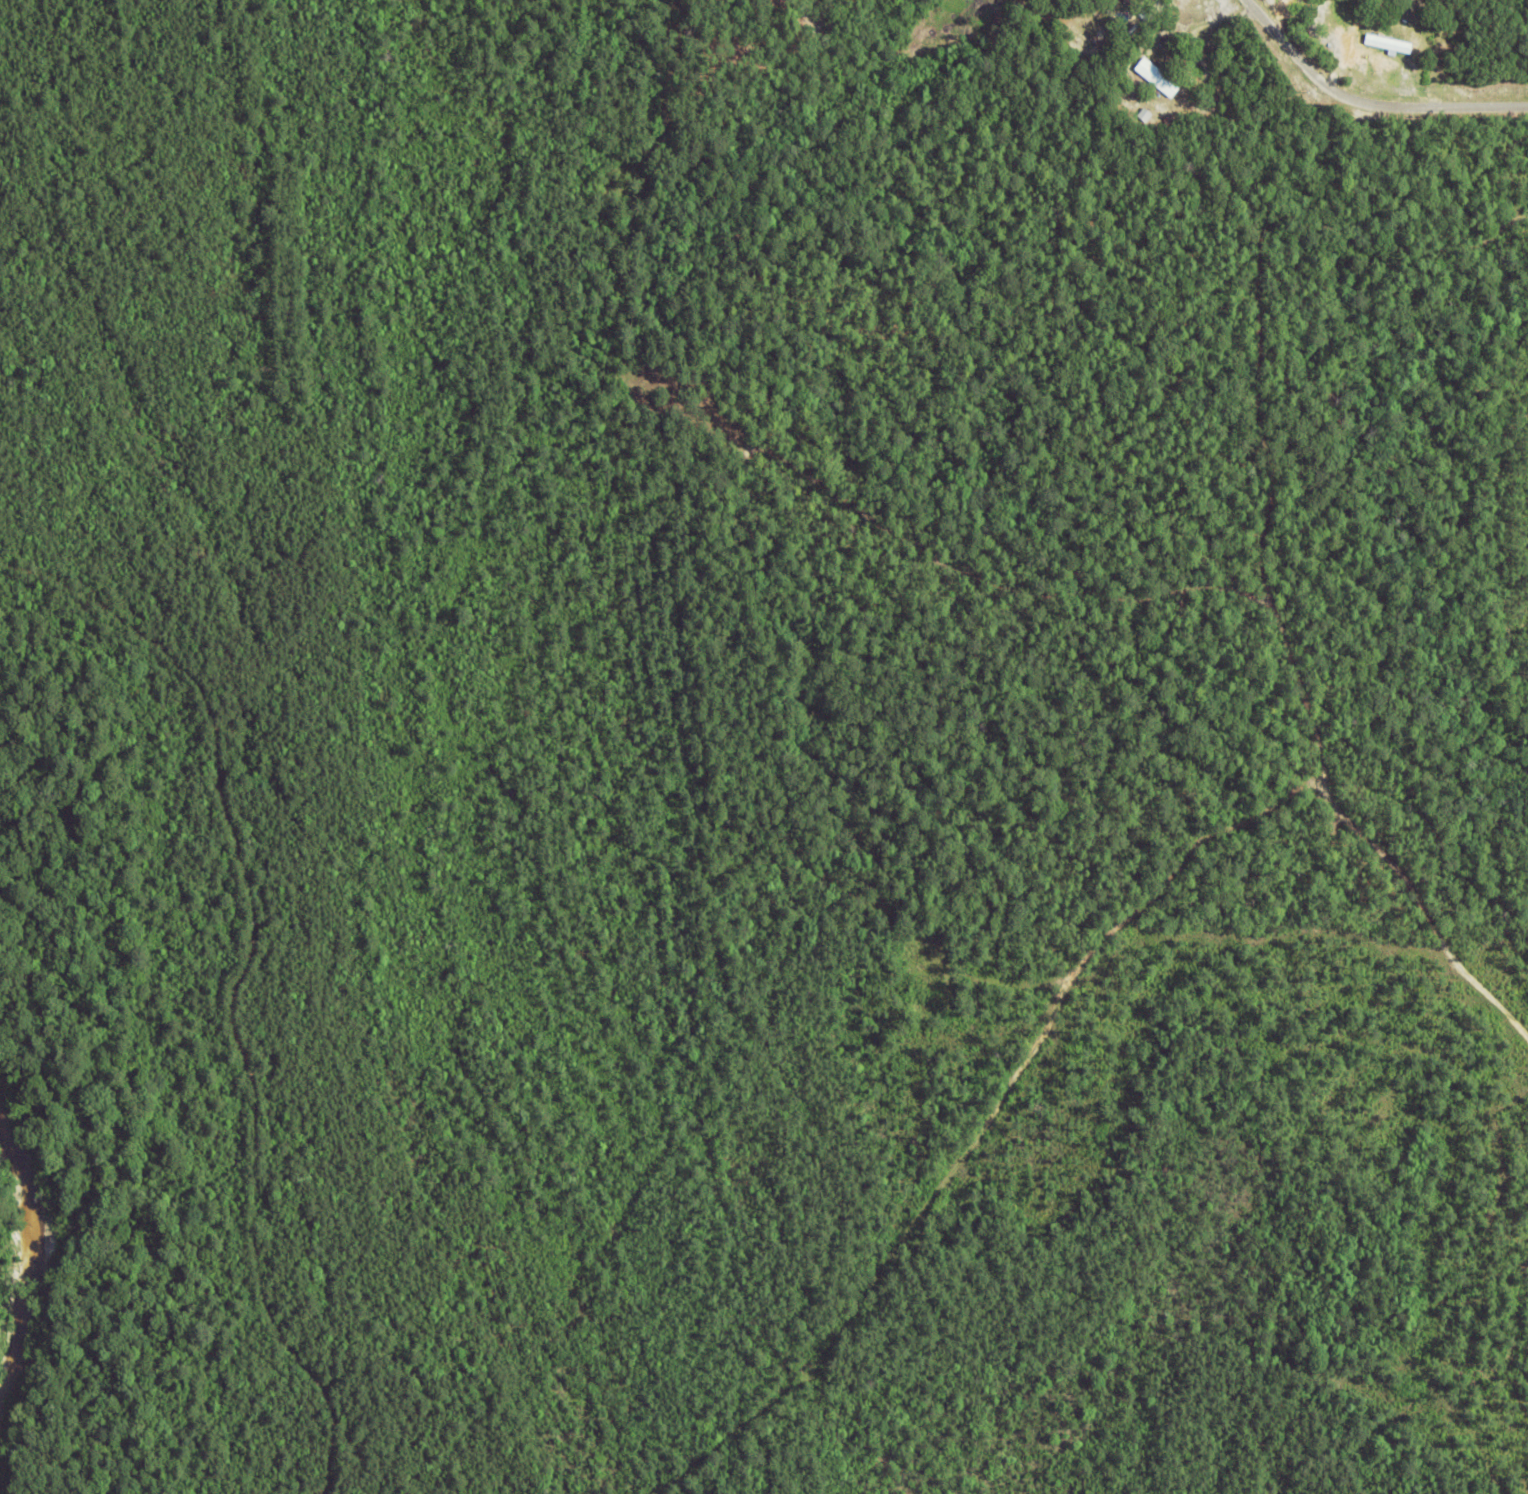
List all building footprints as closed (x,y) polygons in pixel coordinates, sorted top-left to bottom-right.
[(1132,13),(1122,0),(1145,0),(1146,1),(1132,13)] [(1413,53),(1416,43),(1369,32),(1367,42),(1413,53)] [(1135,72),(1145,59),(1183,89),(1173,102),(1135,72)] [(1138,119),(1145,109),(1155,116),(1148,126),(1138,119)]
